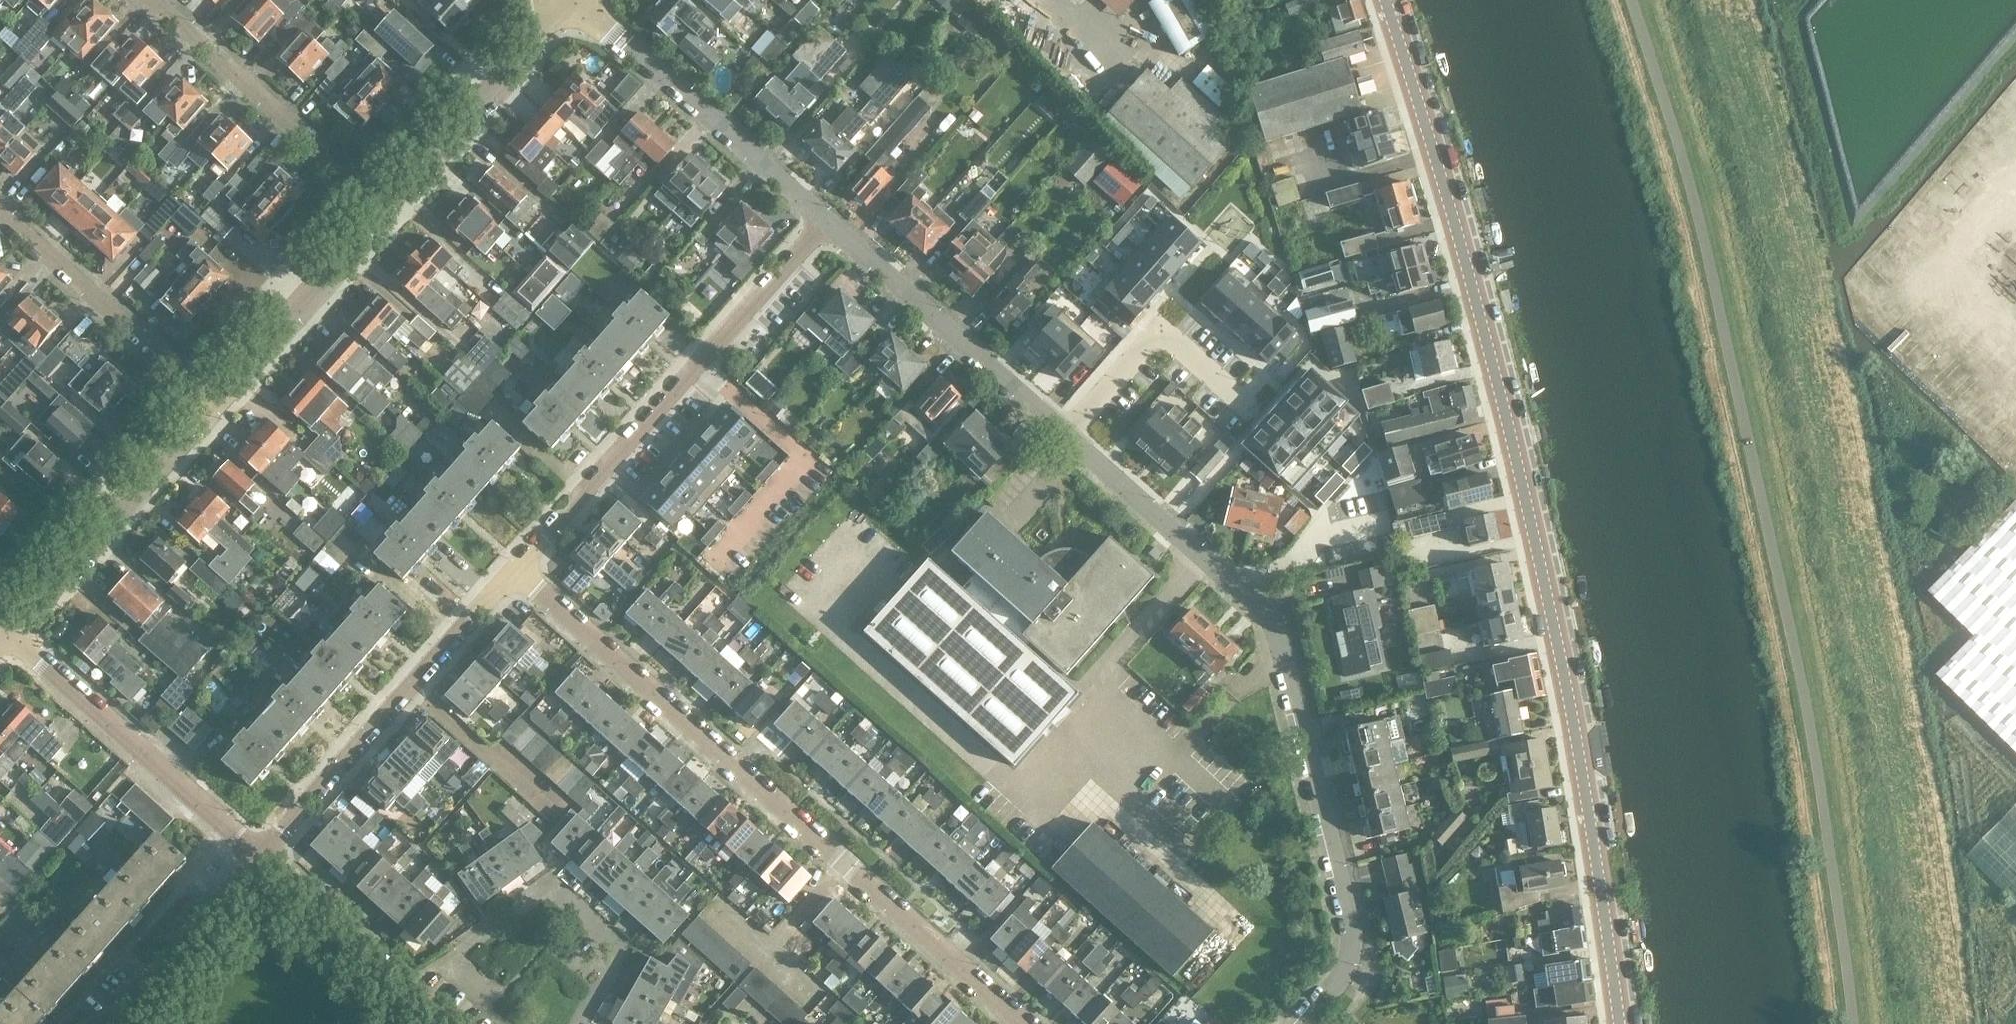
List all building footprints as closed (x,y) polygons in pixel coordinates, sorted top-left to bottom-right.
[(5,1),(14,9),(22,0),(0,0),(0,7),(5,1)] [(66,23),(65,22),(56,32),(57,33),(55,35),(38,19),(12,49),(30,65),(42,52),(41,51),(52,39),(60,47),(63,44),(66,46),(72,40),(69,37),(75,31),(81,36),(104,10),(92,0),(89,0),(80,11),(78,9),(66,23)] [(31,10),(41,19),(51,9),(59,0),(40,0),(31,10)] [(246,30),(271,3),(267,0),(251,0),(235,18),(237,20),(236,22),(246,30)] [(282,16),(292,25),(306,8),(297,0),(296,0),(293,3),(290,0),(273,0),(271,3),(246,30),(255,38),(256,37),(260,40),(282,16)] [(341,8),(348,0),(332,0),(341,8)] [(428,11),(452,32),(469,13),(455,0),(421,0),(417,4),(427,12),(428,11)] [(469,13),(481,0),(455,0),(469,13)] [(695,7),(687,0),(660,0),(659,2),(703,41),(711,32),(700,22),(705,16),(695,7)] [(725,9),(733,0),(715,0),(725,9)] [(748,12),(755,4),(750,0),(734,0),(748,12)] [(789,46),(822,11),(811,0),(801,0),(806,4),(798,13),(797,11),(796,12),(788,5),(784,10),(793,17),(777,36),(789,46)] [(1117,15),(1131,0),(1100,0),(1117,15)] [(1146,3),(1175,56),(1216,33),(1197,0),(1150,0),(1146,3)] [(1285,5),(1289,17),(1312,9),(1312,10),(1322,7),(1319,1),(1321,0),(1299,0),(1285,5)] [(1330,9),(1337,33),(1359,26),(1357,20),(1365,17),(1359,0),(1357,0),(1330,9)] [(703,41),(659,2),(646,16),(668,37),(674,31),(684,39),(678,46),(709,73),(722,58),(703,41)] [(281,61),(290,70),(315,43),(310,38),(317,29),(309,22),(314,16),(306,8),(292,25),(301,33),(279,57),(282,60),(281,61)] [(104,10),(81,36),(85,39),(70,56),(79,64),(68,76),(57,87),(66,95),(77,83),(86,91),(100,75),(84,60),(86,58),(87,58),(95,48),(96,49),(108,35),(106,34),(117,22),(104,10)] [(392,18),(383,29),(367,15),(358,24),(387,49),(391,45),(416,67),(434,46),(406,22),(402,27),(392,18)] [(387,49),(358,24),(365,30),(355,41),(371,54),(365,61),(372,67),(364,76),(391,100),(392,98),(390,97),(403,83),(392,72),(393,71),(379,59),(387,49)] [(754,100),(771,115),(823,57),(837,41),(819,25),(792,56),(800,64),(782,84),(775,78),(754,100)] [(1265,142),(1268,141),(1281,137),(1362,112),(1346,58),(1365,53),(1359,32),(1320,44),(1327,65),(1249,89),(1265,142)] [(776,37),(760,56),(771,66),(788,47),(776,37)] [(123,49),(111,62),(102,72),(111,81),(120,70),(125,75),(149,50),(135,38),(124,50),(123,49)] [(315,43),(290,70),(299,78),(301,76),(304,80),(326,55),(335,64),(350,47),(341,39),(336,46),(327,38),(320,47),(315,43)] [(816,100),(808,92),(819,80),(820,80),(833,66),(847,50),(837,41),(823,57),(771,115),(788,130),(808,107),(809,108),(816,100)] [(149,50),(125,75),(130,79),(121,90),(131,98),(140,89),(153,75),(151,74),(162,62),(149,50)] [(912,79),(887,56),(859,87),(885,110),(912,79)] [(24,77),(32,68),(21,59),(20,57),(0,79),(12,90),(24,77)] [(1209,63),(1194,79),(1217,102),(1233,86),(1209,63)] [(34,85),(41,76),(32,68),(24,77),(34,85)] [(1193,185),(1230,145),(1218,134),(1229,122),(1181,78),(1170,91),(1146,70),(1110,111),(1193,185)] [(574,73),(542,109),(562,127),(577,110),(589,121),(589,120),(592,122),(585,130),(595,138),(602,130),(618,111),(606,101),(574,73)] [(377,115),(351,91),(342,100),(331,90),(337,84),(328,76),(315,92),(328,103),(329,103),(348,120),(349,119),(361,129),(374,115),(376,116),(377,115)] [(391,100),(364,76),(351,91),(377,115),(391,100)] [(167,90),(156,103),(147,112),(156,120),(164,110),(170,115),(193,90),(180,78),(168,91),(167,90)] [(613,92),(623,100),(635,87),(625,78),(613,92)] [(8,114),(20,102),(29,91),(19,83),(12,91),(1,81),(0,83),(0,107),(8,114)] [(890,156),(932,109),(939,101),(924,89),(865,156),(872,162),(848,188),(867,205),(890,178),(884,173),(890,165),(894,169),(899,164),(890,156)] [(193,90),(170,115),(175,119),(166,129),(167,130),(162,136),(169,143),(158,156),(158,155),(151,163),(144,157),(139,162),(136,159),(129,167),(135,172),(142,164),(156,177),(167,164),(175,171),(190,155),(173,140),(175,137),(176,138),(185,129),(197,115),(196,113),(207,101),(193,90)] [(57,92),(46,104),(72,128),(83,115),(57,92)] [(145,115),(128,99),(113,116),(131,131),(145,115)] [(802,143),(819,158),(858,115),(849,106),(830,127),(823,121),(802,143)] [(509,145),(512,148),(505,157),(539,187),(537,189),(549,200),(560,187),(548,177),(543,172),(558,155),(553,151),(562,142),(554,135),(562,127),(542,109),(509,145)] [(1345,122),(1352,145),(1388,134),(1381,110),(1345,122)] [(639,112),(622,132),(612,142),(624,152),(612,165),(619,172),(658,129),(639,112)] [(858,115),(819,158),(835,173),(856,150),(848,143),(867,123),(858,115)] [(18,138),(22,132),(5,116),(0,122),(0,157),(18,138)] [(212,129),(201,142),(191,152),(200,161),(210,150),(215,155),(238,129),(224,117),(213,130),(212,129)] [(91,128),(83,121),(67,140),(75,147),(91,128)] [(238,129),(215,155),(220,159),(210,170),(220,178),(241,155),(240,154),(251,141),(238,129)] [(658,129),(619,172),(612,180),(620,186),(638,165),(650,175),(676,145),(658,129)] [(54,147),(62,137),(54,130),(46,140),(54,147)] [(1388,134),(1352,145),(1360,169),(1396,158),(1388,134)] [(1063,167),(1085,186),(1113,155),(1091,135),(1063,167)] [(0,157),(0,161),(16,175),(39,150),(31,143),(28,147),(18,138),(0,157)] [(602,140),(587,157),(584,154),(578,160),(577,159),(577,158),(568,150),(560,159),(569,167),(570,166),(575,171),(586,159),(594,167),(611,148),(602,140)] [(289,174),(276,162),(263,150),(247,168),(256,176),(261,170),(268,175),(262,181),(293,209),(294,208),(292,207),(306,192),(294,181),(295,180),(294,179),(295,178),(290,173),(289,174)] [(672,211),(707,172),(688,156),(654,195),(672,211)] [(1114,158),(1093,181),(1122,207),(1143,184),(1114,158)] [(37,193),(56,210),(79,184),(67,174),(70,170),(63,164),(37,193)] [(479,182),(511,210),(505,217),(516,226),(536,203),(494,166),(479,182)] [(892,197),(901,204),(887,220),(907,237),(932,209),(922,200),(927,193),(919,186),(929,175),(919,167),(892,197)] [(725,188),(707,172),(672,211),(690,227),(725,188)] [(279,225),(249,197),(247,198),(241,193),(248,185),(236,174),(225,186),(217,180),(203,196),(211,203),(221,192),(226,196),(225,196),(236,206),(231,212),(250,229),(251,228),(263,239),(277,224),(278,226),(279,225)] [(1301,199),(1293,177),(1271,185),(1278,207),(1301,199)] [(293,209),(262,181),(249,197),(279,225),(293,209)] [(1376,191),(1382,211),(1414,202),(1408,182),(1376,191)] [(1331,207),(1362,198),(1358,183),(1327,193),(1331,207)] [(79,184),(56,210),(75,226),(102,197),(93,189),(89,193),(79,184)] [(981,191),(960,215),(970,224),(972,221),(991,200),(981,191)] [(468,195),(456,208),(495,243),(504,233),(496,226),(493,229),(486,222),(491,216),(468,195)] [(1152,196),(1144,205),(1150,210),(1158,201),(1152,196)] [(102,197),(75,226),(94,243),(117,217),(106,208),(110,204),(102,197)] [(154,218),(162,225),(179,207),(171,199),(154,218)] [(1414,202),(1382,211),(1387,231),(1420,222),(1414,202)] [(716,245),(724,253),(757,217),(740,203),(715,230),(717,231),(723,237),(716,245)] [(183,204),(171,218),(192,236),(204,222),(183,204)] [(233,229),(209,207),(201,216),(225,238),(233,229)] [(495,243),(456,208),(444,222),(467,243),(473,236),(481,243),(478,246),(485,253),(495,243)] [(932,209),(907,237),(926,254),(948,230),(940,222),(943,219),(932,209)] [(615,223),(602,212),(586,231),(599,242),(615,223)] [(1167,215),(1152,232),(1185,261),(1200,244),(1167,215)] [(117,217),(94,243),(113,260),(139,231),(131,225),(128,228),(117,217)] [(773,232),(757,217),(724,253),(733,261),(745,248),(752,254),(773,232)] [(970,224),(943,254),(952,262),(944,270),(958,283),(995,242),(972,221),(970,224)] [(574,222),(546,253),(568,273),(596,241),(574,222)] [(717,231),(715,230),(707,223),(694,238),(703,246),(717,231)] [(1127,223),(1119,232),(1126,237),(1133,228),(1127,223)] [(1011,224),(958,283),(972,295),(993,273),(986,266),(1012,236),(1006,231),(1011,225),(1011,224)] [(629,236),(617,225),(600,244),(613,255),(629,236)] [(1119,232),(1112,241),(1118,246),(1126,237),(1119,232)] [(1185,261),(1152,232),(1138,248),(1171,277),(1185,261)] [(1346,257),(1377,248),(1373,234),(1342,243),(1346,257)] [(139,256),(149,264),(134,280),(147,292),(163,274),(150,263),(166,245),(156,237),(139,256)] [(432,238),(419,251),(441,271),(446,265),(455,273),(462,266),(432,238)] [(1387,254),(1392,274),(1428,264),(1422,244),(1387,254)] [(192,255),(195,257),(187,267),(217,294),(218,293),(217,291),(230,277),(218,266),(219,265),(199,247),(192,255)] [(1171,277),(1138,248),(1123,264),(1157,293),(1171,277)] [(441,271),(419,251),(418,250),(405,264),(407,265),(455,309),(457,311),(464,303),(452,292),(450,293),(434,278),(441,271)] [(1093,250),(1085,259),(1091,264),(1099,255),(1093,250)] [(1263,252),(1258,258),(1266,266),(1272,260),(1263,252)] [(549,291),(566,272),(546,255),(529,274),(549,291)] [(756,266),(746,258),(733,273),(742,281),(756,266)] [(1005,328),(1014,318),(1028,302),(1018,293),(1040,268),(1031,260),(985,310),(1005,328)] [(1338,282),(1346,279),(1341,260),(1333,263),(1338,282)] [(1299,273),(1304,290),(1335,280),(1329,263),(1299,273)] [(1157,293),(1123,264),(1110,279),(1142,309),(1157,293)] [(1428,264),(1392,274),(1398,294),(1433,285),(1428,264)] [(455,309),(407,265),(395,279),(416,298),(443,323),(455,309)] [(0,267),(0,297),(15,279),(1,266),(0,267)] [(217,294),(187,267),(173,282),(203,310),(217,294)] [(1235,268),(1202,304),(1219,319),(1245,290),(1246,290),(1252,283),(1235,268)] [(532,311),(549,291),(529,274),(511,292),(532,311)] [(1142,309),(1110,279),(1106,276),(1091,294),(1098,300),(1090,308),(1108,324),(1115,316),(1127,326),(1142,309)] [(1275,277),(1267,286),(1273,292),(1280,283),(1275,277)] [(203,310),(173,282),(172,284),(167,280),(161,287),(162,288),(154,297),(174,314),(175,313),(187,324),(201,309),(203,310)] [(1280,283),(1273,292),(1278,296),(1286,288),(1280,283)] [(825,340),(835,328),(857,304),(839,288),(823,305),(816,299),(796,320),(805,329),(808,325),(825,340)] [(1245,290),(1219,319),(1235,333),(1261,304),(1260,304),(1246,290),(1245,290)] [(517,331),(532,313),(511,293),(508,291),(492,309),(504,319),(496,329),(492,325),(485,333),(504,350),(519,333),(517,331)] [(555,291),(537,311),(556,329),(574,309),(555,291)] [(631,362),(670,318),(642,292),(628,308),(625,305),(613,318),(616,321),(602,336),(631,362)] [(377,295),(364,310),(386,330),(392,324),(420,349),(436,330),(418,314),(417,314),(403,302),(395,311),(377,295)] [(16,345),(48,309),(33,296),(1,332),(9,339),(16,345)] [(1261,304),(1235,333),(1251,348),(1277,319),(1278,319),(1281,316),(1264,300),(1260,304),(1261,304)] [(1352,300),(1305,312),(1310,333),(1358,320),(1352,300)] [(1398,313),(1403,330),(1415,327),(1417,333),(1446,325),(1439,301),(1398,313)] [(875,321),(857,304),(835,328),(853,345),(875,321)] [(1046,364),(1079,327),(1053,304),(1037,321),(1046,329),(1029,348),(1046,364)] [(62,322),(48,309),(16,345),(22,351),(30,358),(62,322)] [(386,330),(364,310),(350,326),(401,371),(408,362),(380,337),(386,330)] [(1277,319),(1251,348),(1268,363),(1278,351),(1287,359),(1303,341),(1278,319),(1277,319)] [(1347,326),(1321,333),(1331,369),(1357,361),(1347,326)] [(1105,350),(1079,327),(1046,364),(1064,379),(1081,360),(1090,368),(1105,350)] [(103,357),(96,365),(87,357),(90,353),(78,342),(81,339),(72,330),(58,346),(120,402),(134,387),(122,376),(123,375),(103,357)] [(344,333),(330,349),(353,369),(375,388),(380,382),(386,387),(394,378),(381,367),(376,373),(367,365),(373,359),(344,333)] [(868,358),(886,374),(907,350),(890,334),(868,358)] [(485,335),(465,358),(482,373),(502,350),(485,335)] [(592,406),(631,362),(602,336),(588,352),(585,350),(574,362),(576,365),(563,380),(592,406)] [(1411,352),(1414,365),(1418,380),(1456,370),(1449,342),(1411,352)] [(120,402),(58,346),(57,347),(70,359),(61,369),(74,380),(83,370),(94,380),(88,387),(82,381),(75,390),(94,407),(95,406),(107,417),(120,402)] [(842,371),(858,354),(851,347),(835,365),(842,371)] [(353,369),(330,349),(316,364),(362,404),(375,388),(353,369)] [(907,350),(886,374),(887,374),(880,382),(897,397),(886,410),(886,411),(884,413),(886,415),(879,422),(884,427),(909,400),(901,393),(925,366),(907,350)] [(852,380),(867,362),(858,354),(842,371),(852,380)] [(7,403),(37,369),(24,358),(0,385),(0,396),(7,403)] [(759,367),(747,380),(767,399),(779,386),(759,367)] [(1310,371),(1242,445),(1289,488),(1357,414),(1310,371)] [(309,372),(296,387),(318,407),(324,401),(330,406),(338,397),(309,372)] [(459,399),(477,415),(501,389),(483,372),(459,399)] [(939,379),(916,405),(913,408),(907,404),(910,400),(909,400),(884,427),(897,438),(905,428),(902,425),(906,421),(930,443),(956,415),(966,404),(958,397),(958,396),(939,379)] [(552,450),(592,406),(563,380),(549,396),(546,393),(534,406),(537,409),(524,424),(552,450)] [(1171,382),(1163,391),(1169,397),(1177,387),(1171,382)] [(1362,391),(1367,410),(1395,402),(1389,383),(1362,391)] [(1456,383),(1422,392),(1424,399),(1429,397),(1433,413),(1383,426),(1387,443),(1479,419),(1475,405),(1477,404),(1472,386),(1458,390),(1456,383)] [(318,407),(296,387),(282,403),(319,436),(312,443),(336,465),(344,456),(333,447),(340,438),(313,413),(318,407)] [(55,389),(45,401),(54,409),(65,397),(55,389)] [(780,425),(743,392),(726,411),(763,444),(780,425)] [(21,436),(31,425),(7,403),(6,404),(0,398),(0,418),(21,436)] [(392,402),(377,420),(410,449),(426,431),(392,402)] [(1160,410),(1132,441),(1151,458),(1179,427),(1176,425),(1186,413),(1177,405),(1167,416),(1160,410)] [(747,463),(763,444),(726,411),(709,430),(747,463)] [(77,451),(91,434),(71,416),(70,417),(63,412),(55,421),(62,426),(56,433),(77,451)] [(976,412),(965,423),(956,415),(930,443),(916,458),(927,468),(944,450),(953,458),(955,455),(962,461),(993,429),(976,412)] [(1179,427),(1151,458),(1171,476),(1199,444),(1191,438),(1202,426),(1192,418),(1182,430),(1179,427)] [(265,419),(251,435),(303,483),(304,482),(292,471),(304,457),(326,476),(336,465),(312,443),(304,453),(289,440),(288,440),(265,419)] [(483,492),(522,448),(493,422),(479,438),(476,435),(464,449),(467,451),(454,466),(483,492)] [(993,429),(962,461),(980,478),(981,477),(990,485),(1007,468),(998,459),(1011,446),(993,429)] [(747,463),(709,430),(692,449),(730,482),(747,463)] [(303,483),(251,435),(236,452),(259,472),(265,465),(283,481),(296,492),(303,483)] [(1473,435),(1422,451),(1427,467),(1439,463),(1442,473),(1481,460),(1473,435)] [(40,443),(37,447),(24,436),(16,445),(29,456),(20,466),(44,487),(55,475),(49,469),(56,462),(50,456),(52,454),(40,443)] [(793,445),(786,439),(780,447),(786,452),(793,445)] [(1363,442),(1358,448),(1367,456),(1372,450),(1363,442)] [(1407,445),(1377,454),(1376,454),(1385,483),(1386,483),(1388,487),(1389,490),(1396,510),(1427,500),(1420,480),(1415,481),(1413,474),(1416,473),(1407,445)] [(1214,446),(1191,472),(1201,481),(1224,455),(1214,446)] [(1367,456),(1358,448),(1352,454),(1361,462),(1367,456)] [(713,501),(730,482),(692,449),(676,468),(713,501)] [(1361,462),(1352,454),(1347,460),(1356,468),(1361,462)] [(1356,468),(1347,460),(1342,466),(1351,474),(1356,468)] [(229,461),(214,478),(253,513),(260,506),(246,494),(255,484),(229,461)] [(775,467),(769,461),(762,468),(769,474),(775,467)] [(443,536),(483,492),(454,466),(439,482),(436,480),(425,492),(428,495),(414,510),(443,536)] [(713,501),(676,468),(659,488),(696,520),(713,501)] [(1336,472),(1330,478),(1340,486),(1345,480),(1336,472)] [(1486,474),(1442,485),(1448,510),(1492,498),(1486,474)] [(759,483),(752,477),(746,484),(752,490),(759,483)] [(1340,486),(1330,478),(1325,484),(1334,492),(1340,486)] [(1329,498),(1334,492),(1325,484),(1320,490),(1329,498)] [(307,497),(304,502),(285,486),(277,496),(295,512),(294,513),(300,518),(313,503),(307,497)] [(206,488),(191,504),(252,559),(253,559),(249,556),(254,550),(220,520),(229,509),(206,488)] [(659,488),(642,508),(679,540),(696,520),(659,488)] [(1225,523),(1249,529),(1258,494),(1234,488),(1225,523)] [(1329,498),(1320,490),(1314,496),(1323,504),(1329,498)] [(5,531),(22,512),(0,492),(0,526),(5,531)] [(1282,500),(1258,494),(1249,529),(1274,535),(1282,500)] [(742,504),(735,499),(729,506),(735,512),(742,504)] [(619,502),(602,520),(626,542),(642,523),(619,502)] [(1929,591),(1975,635),(1937,674),(2015,751),(2015,502),(1929,591)] [(252,559),(191,504),(177,521),(200,542),(209,531),(229,549),(221,558),(219,556),(209,566),(200,558),(189,570),(219,596),(230,585),(252,559)] [(1310,517),(1300,508),(1284,527),(1295,536),(1310,517)] [(404,580),(443,536),(414,510),(400,526),(397,523),(385,537),(388,539),(375,554),(404,580)] [(1447,512),(1409,521),(1408,519),(1392,523),(1395,542),(1451,527),(1447,512)] [(1041,562),(986,513),(951,553),(975,574),(1032,625),(1022,635),(1029,642),(1118,544),(1110,537),(1090,559),(1085,555),(1080,553),(1076,552),(1073,551),(1063,551),(1059,551),(1054,553),(1050,554),(1044,559),(1041,562)] [(1471,546),(1499,540),(1493,514),(1464,521),(1471,546)] [(626,542),(602,520),(586,538),(610,560),(626,542)] [(723,526),(716,520),(710,527),(716,533),(717,533),(723,526)] [(318,551),(328,539),(307,521),(296,533),(318,551)] [(347,522),(323,549),(342,566),(366,539),(347,522)] [(943,525),(922,545),(931,555),(953,535),(943,525)] [(717,533),(710,527),(704,534),(710,540),(716,533),(717,533)] [(662,540),(652,531),(645,539),(655,548),(662,540)] [(610,560),(586,538),(570,557),(593,578),(602,569),(627,592),(635,583),(629,577),(619,568),(610,560)] [(159,540),(143,558),(169,582),(185,564),(159,540)] [(1357,544),(1358,553),(1380,551),(1380,542),(1357,544)] [(1118,544),(1029,642),(1067,675),(1154,577),(1118,544)] [(1029,642),(1022,635),(1032,625),(975,574),(961,589),(928,559),(863,632),(937,698),(1014,766),(1078,693),(1072,688),(1025,646),(1029,642)] [(619,568),(629,577),(636,569),(625,560),(619,568)] [(1474,570),(1479,596),(1512,589),(1507,563),(1474,570)] [(1388,586),(1383,566),(1358,572),(1363,590),(1332,598),(1339,632),(1347,630),(1353,656),(1341,658),(1345,676),(1386,667),(1377,627),(1381,627),(1372,589),(1388,586)] [(139,641),(169,667),(183,680),(209,651),(194,639),(167,614),(172,608),(131,572),(108,597),(147,632),(139,641)] [(570,572),(562,581),(578,595),(586,586),(570,572)] [(682,587),(644,630),(662,645),(683,621),(666,606),(674,598),(681,604),(690,594),(699,583),(693,577),(684,588),(682,587)] [(626,613),(644,630),(682,587),(675,581),(659,599),(647,589),(626,613)] [(196,603),(193,600),(193,599),(176,584),(167,595),(184,609),(188,612),(196,603)] [(369,654),(408,610),(380,585),(366,600),(362,598),(350,611),(353,614),(340,629),(369,654)] [(1512,589),(1479,596),(1484,621),(1517,614),(1512,589)] [(1434,605),(1410,610),(1415,635),(1439,630),(1434,605)] [(1171,633),(1186,647),(1208,622),(1194,609),(1171,633)] [(709,629),(721,615),(717,611),(713,615),(711,613),(702,623),(709,629)] [(1517,614),(1484,621),(1490,646),(1523,639),(1517,614)] [(97,615),(85,628),(136,674),(142,667),(115,643),(121,636),(97,615)] [(717,636),(726,626),(730,621),(722,615),(721,616),(721,615),(709,629),(717,636)] [(683,621),(662,645),(680,661),(701,637),(683,621)] [(1208,622),(1186,647),(1200,660),(1223,636),(1208,622)] [(511,623),(494,642),(518,663),(534,645),(511,623)] [(136,674),(85,628),(73,642),(98,664),(98,663),(115,679),(112,683),(132,701),(147,684),(136,674)] [(329,699),(369,654),(340,629),(326,645),(323,642),(311,655),(314,658),(300,673),(329,699)] [(1223,636),(1200,660),(1215,674),(1238,649),(1223,636)] [(701,637),(680,661),(698,677),(719,653),(701,637)] [(494,642),(478,660),(502,681),(509,688),(525,670),(518,663),(494,642)] [(747,645),(738,655),(745,661),(753,651),(747,645)] [(1419,656),(1422,671),(1452,665),(1449,650),(1419,656)] [(753,651),(745,661),(752,668),(761,658),(753,651)] [(719,653),(698,677),(716,693),(737,669),(719,653)] [(1508,660),(1509,665),(1488,669),(1490,677),(1497,676),(1498,683),(1540,674),(1535,654),(1508,660)] [(502,681),(478,660),(462,678),(486,699),(502,681)] [(543,673),(533,664),(526,671),(537,680),(543,673)] [(572,709),(594,685),(575,668),(554,693),(566,703),(551,720),(536,707),(535,706),(529,713),(531,719),(543,730),(543,731),(549,736),(565,718),(572,709)] [(737,669),(716,693),(734,709),(755,685),(746,676),(748,674),(740,668),(738,670),(737,669)] [(290,743),(329,699),(300,673),(287,689),(284,686),(272,699),(275,702),(261,717),(290,743)] [(1544,694),(1540,674),(1498,683),(1500,693),(1490,695),(1497,727),(1483,729),(1484,739),(1524,731),(1517,700),(1544,694)] [(179,676),(161,696),(178,711),(196,691),(179,676)] [(1456,676),(1423,683),(1427,699),(1459,692),(1456,676)] [(486,699),(462,678),(446,696),(469,718),(486,699)] [(783,678),(774,688),(782,694),(791,684),(783,678)] [(612,701),(594,685),(572,709),(590,725),(612,701)] [(755,685),(734,709),(752,725),(774,701),(755,685)] [(1193,711),(1210,693),(1201,685),(1184,703),(1193,711)] [(830,698),(824,692),(815,702),(821,708),(830,698)] [(830,698),(821,708),(829,715),(838,705),(830,698)] [(0,717),(0,718),(56,767),(62,760),(55,754),(63,745),(53,736),(49,742),(41,734),(47,727),(16,699),(0,717)] [(773,724),(792,740),(814,716),(795,699),(773,724)] [(511,709),(501,700),(494,707),(505,716),(511,709)] [(630,717),(612,701),(590,725),(608,741),(630,717)] [(1350,752),(1390,742),(1402,739),(1393,703),(1341,716),(1341,717),(1344,716),(1348,730),(1344,731),(1350,752)] [(178,736),(197,715),(188,707),(170,728),(169,729),(178,736)] [(505,716),(494,707),(488,714),(498,723),(505,716)] [(186,744),(205,722),(197,715),(178,736),(186,744)] [(814,716),(792,740),(810,756),(832,732),(814,716)] [(867,717),(865,719),(862,716),(858,719),(862,722),(859,724),(851,734),(857,740),(872,723),(867,717)] [(250,787),(290,743),(261,717),(247,732),(244,730),(232,743),(235,746),(222,761),(250,787)] [(460,745),(459,745),(451,738),(427,717),(411,735),(434,756),(443,764),(450,757),(460,745)] [(502,736),(504,737),(512,744),(529,725),(519,717),(502,736)] [(648,733),(630,717),(608,741),(626,757),(648,733)] [(0,718),(0,750),(15,763),(30,746),(55,768),(56,767),(0,718)] [(572,725),(565,718),(549,736),(550,737),(549,738),(555,744),(572,725)] [(195,751),(214,730),(205,722),(186,744),(195,751)] [(872,723),(857,740),(865,747),(879,731),(872,724),(873,724),(872,723)] [(529,725),(512,744),(522,753),(539,734),(529,725)] [(832,732),(810,756),(828,772),(850,748),(832,732)] [(666,749),(648,733),(626,757),(644,773),(666,749)] [(539,734),(522,753),(531,761),(548,742),(539,734)] [(434,756),(411,735),(395,753),(418,774),(434,756)] [(1544,739),(1502,746),(1504,755),(1499,756),(1502,771),(1508,770),(1548,763),(1544,739)] [(1490,755),(1487,741),(1450,749),(1453,763),(1490,755)] [(548,742),(531,761),(540,770),(557,750),(548,742)] [(1390,742),(1350,752),(1355,773),(1395,764),(1390,742)] [(595,744),(586,754),(578,763),(584,768),(601,749),(595,744)] [(868,764),(846,788),(864,804),(907,755),(907,754),(899,747),(892,754),(895,757),(888,765),(886,763),(877,772),(868,764)] [(850,748),(828,772),(846,788),(868,764),(850,748)] [(601,749),(584,768),(585,769),(593,761),(600,767),(609,757),(601,749)] [(684,765),(666,749),(644,773),(662,789),(684,765)] [(0,750),(0,782),(16,764),(15,763),(0,750)] [(557,750),(540,770),(549,777),(566,758),(557,750)] [(418,774),(395,753),(379,771),(402,792),(418,774)] [(907,755),(864,804),(882,820),(903,796),(894,787),(902,779),(901,778),(909,769),(910,770),(916,762),(909,756),(908,756),(907,755)] [(453,773),(460,766),(450,757),(443,764),(453,773)] [(566,758),(549,777),(558,785),(575,766),(566,758)] [(1548,763),(1508,770),(1510,783),(1509,783),(1510,794),(1552,787),(1548,763)] [(453,773),(443,764),(437,771),(447,780),(455,788),(461,780),(453,773)] [(1395,764),(1355,773),(1360,794),(1400,784),(1395,764)] [(702,781),(684,765),(662,789),(680,805),(702,781)] [(575,766),(558,785),(567,794),(584,774),(575,766)] [(402,792),(379,771),(362,790),(386,811),(402,792)] [(24,773),(18,780),(27,788),(33,781),(24,773)] [(584,774),(567,794),(578,803),(586,794),(595,784),(584,774)] [(637,781),(631,776),(622,786),(628,791),(637,781)] [(637,781),(628,791),(636,798),(645,788),(637,781)] [(720,797),(702,781),(680,805),(698,821),(720,797)] [(903,796),(882,820),(899,836),(943,788),(936,782),(923,797),(920,795),(912,803),(903,796)] [(119,801),(129,810),(145,792),(135,784),(119,801)] [(1400,784),(1360,794),(1366,816),(1406,806),(1400,784)] [(943,788),(899,836),(917,852),(939,828),(922,813),(929,804),(936,811),(951,794),(943,788)] [(30,801),(51,818),(39,831),(58,847),(79,822),(79,823),(79,822),(61,805),(60,806),(41,789),(30,801)] [(61,805),(79,822),(94,806),(74,789),(61,805)] [(139,819),(154,801),(145,792),(129,810),(139,819)] [(428,802),(418,793),(411,800),(421,809),(428,802)] [(577,815),(562,831),(556,827),(548,836),(554,841),(552,843),(571,860),(596,832),(585,823),(600,806),(586,794),(578,803),(584,809),(578,816),(577,815)] [(312,846),(331,863),(356,835),(343,824),(348,822),(359,809),(361,807),(364,810),(369,804),(358,795),(351,802),(337,818),(312,846)] [(738,813),(720,797),(698,821),(710,831),(702,839),(702,840),(693,850),(700,856),(738,813)] [(421,809),(411,800),(405,807),(415,816),(421,809)] [(1539,800),(1507,805),(1510,825),(1527,822),(1531,849),(1561,843),(1555,809),(1540,811),(1539,800)] [(149,827),(164,810),(155,801),(139,819),(149,827)] [(522,830),(500,845),(522,876),(543,861),(532,845),(542,833),(508,803),(501,812),(522,830)] [(596,832),(571,860),(589,877),(614,849),(604,839),(619,823),(617,822),(621,818),(623,820),(629,813),(620,806),(611,816),(596,832)] [(1406,806),(1366,816),(1371,838),(1411,828),(1406,806)] [(673,813),(666,808),(657,818),(664,824),(673,813)] [(1443,846),(1468,817),(1457,808),(1431,836),(1443,846)] [(159,835),(174,818),(164,810),(149,827),(156,833),(159,835)] [(459,810),(450,820),(454,825),(465,818),(459,810)] [(673,813),(664,824),(672,831),(681,821),(673,813)] [(756,829),(738,813),(700,856),(708,863),(717,852),(710,846),(717,838),(734,853),(756,829)] [(356,835),(331,863),(349,880),(374,851),(362,841),(367,835),(368,837),(378,826),(370,819),(356,835)] [(939,828),(917,852),(935,868),(973,826),(967,820),(951,838),(939,828)] [(973,826),(935,868),(953,884),(975,860),(965,850),(972,842),(973,843),(987,826),(980,820),(974,826),(973,826)] [(1095,822),(1054,868),(1174,975),(1215,929),(1095,822)] [(614,849),(589,877),(608,893),(633,865),(623,856),(637,840),(636,839),(643,832),(636,825),(629,833),(629,832),(614,849)] [(496,839),(487,827),(479,833),(487,845),(496,839)] [(774,845),(756,829),(734,853),(752,869),(774,845)] [(16,856),(35,873),(57,848),(39,831),(38,831),(16,856)] [(163,884),(186,859),(159,835),(156,833),(109,885),(139,911),(163,884)] [(374,851),(349,880),(368,896),(392,868),(381,858),(386,852),(387,853),(396,842),(388,835),(374,851)] [(1001,840),(996,836),(985,849),(989,853),(1001,840)] [(458,848),(466,859),(464,860),(469,867),(459,874),(481,904),(502,890),(480,859),(475,852),(467,842),(458,848)] [(633,865),(608,893),(626,909),(651,881),(643,874),(659,857),(658,856),(665,848),(658,842),(651,849),(649,848),(633,865)] [(18,891),(33,873),(34,874),(35,873),(16,856),(15,857),(6,848),(0,843),(0,874),(18,891)] [(500,845),(480,859),(502,890),(522,876),(500,845)] [(770,885),(792,861),(774,845),(752,869),(745,877),(763,893),(770,885)] [(392,868),(368,896),(386,913),(411,885),(400,875),(414,859),(415,859),(420,853),(413,846),(407,853),(407,852),(392,868)] [(975,860),(953,884),(971,900),(1014,852),(1008,846),(1003,852),(995,861),(994,860),(986,869),(975,860)] [(1014,852),(971,900),(990,917),(1011,892),(1000,882),(1008,874),(1017,864),(1017,865),(1022,859),(1014,852)] [(1409,864),(1407,853),(1381,860),(1391,896),(1384,898),(1394,941),(1391,942),(1394,955),(1398,954),(1399,958),(1402,957),(1407,962),(1419,949),(1414,944),(1412,938),(1428,933),(1418,892),(1422,891),(1414,863),(1409,864)] [(651,881),(626,909),(645,926),(670,897),(660,889),(674,873),(674,872),(683,862),(675,856),(666,865),(652,882),(651,881)] [(811,877),(792,861),(770,885),(789,902),(811,877)] [(411,885),(386,913),(404,929),(429,901),(422,895),(428,888),(425,885),(433,875),(432,874),(437,868),(431,862),(425,868),(411,885)] [(1559,862),(1520,869),(1512,871),(1515,886),(1499,889),(1503,911),(1540,900),(1539,889),(1563,885),(1559,862)] [(89,883),(100,893),(109,882),(99,872),(89,883)] [(745,877),(738,872),(729,882),(736,888),(745,877)] [(18,891),(0,874),(0,912),(18,891)] [(455,924),(438,908),(452,892),(451,891),(457,885),(451,877),(444,885),(429,901),(404,929),(423,946),(429,939),(436,945),(455,924)] [(670,897),(645,926),(664,943),(689,914),(678,905),(692,889),(684,882),(670,898),(670,897)] [(114,939),(139,911),(109,885),(63,937),(92,963),(114,939)] [(1036,903),(1028,896),(1020,907),(1028,913),(1036,903)] [(812,923),(831,939),(852,915),(834,899),(812,923)] [(1554,921),(1545,923),(1538,924),(1539,933),(1583,927),(1579,906),(1552,910),(1554,921)] [(760,907),(751,917),(764,928),(773,918),(760,907)] [(990,939),(1009,955),(1014,949),(1030,931),(1012,914),(990,939)] [(870,931),(852,915),(831,939),(849,955),(870,931)] [(699,916),(682,934),(692,942),(708,924),(699,916)] [(1063,945),(1072,935),(1079,928),(1073,922),(1066,930),(1065,928),(1056,939),(1063,945)] [(1056,939),(1065,928),(1058,923),(1049,933),(1056,939)] [(708,924),(692,942),(700,950),(716,931),(708,924)] [(1586,947),(1583,927),(1539,933),(1540,943),(1542,956),(1558,954),(1558,952),(1559,951),(1586,947)] [(716,931),(700,950),(709,958),(726,939),(716,931)] [(804,948),(813,938),(805,931),(796,941),(804,948)] [(888,947),(870,931),(849,955),(867,971),(888,947)] [(1030,931),(1014,949),(1009,955),(1027,971),(1048,947),(1030,931)] [(652,958),(639,980),(690,1009),(682,1004),(698,973),(690,966),(701,954),(681,936),(667,952),(670,956),(665,965),(652,958)] [(70,988),(92,963),(63,937),(16,989),(46,1016),(70,988)] [(726,939),(709,958),(718,966),(734,947),(726,939)] [(718,966),(726,973),(742,954),(734,947),(718,966)] [(906,963),(888,947),(867,971),(877,981),(861,1000),(868,1006),(906,963)] [(1048,947),(1027,971),(1044,987),(1066,963),(1048,947)] [(1440,949),(1442,970),(1460,968),(1457,947),(1440,949)] [(1099,948),(1093,955),(1084,965),(1091,971),(1100,961),(1100,960),(1106,954),(1099,948)] [(735,981),(751,962),(742,954),(726,973),(734,980),(735,981)] [(1100,961),(1091,971),(1099,977),(1108,967),(1106,966),(1112,959),(1107,955),(1101,961),(1100,961)] [(841,964),(834,958),(826,968),(832,974),(841,964)] [(1591,980),(1588,960),(1560,964),(1560,963),(1544,966),(1545,974),(1547,987),(1591,980)] [(924,979),(906,963),(868,1006),(876,1013),(885,1003),(878,996),(885,988),(903,1003),(924,979)] [(1066,963),(1044,987),(1062,1003),(1084,979),(1066,963)] [(841,964),(832,974),(840,981),(849,971),(841,964)] [(757,967),(741,986),(749,993),(765,975),(757,967)] [(1447,995),(1472,992),(1470,971),(1445,974),(1447,995)] [(765,975),(749,993),(750,994),(758,1001),(774,982),(765,975)] [(1140,988),(1127,1003),(1135,1009),(1144,999),(1146,1001),(1161,984),(1152,975),(1140,988)] [(924,979),(903,1003),(914,1013),(904,1023),(916,1023),(942,995),(924,979)] [(1084,979),(1062,1003),(1080,1019),(1102,995),(1084,979)] [(690,1009),(639,980),(627,1002),(659,1020),(666,1008),(685,1019),(690,1009)] [(1595,1001),(1591,980),(1533,990),(1536,1008),(1567,1003),(1568,1005),(1595,1001)] [(774,982),(758,1001),(766,1008),(782,990),(774,982)] [(1133,982),(1129,986),(1120,997),(1127,1003),(1140,988),(1133,982)] [(749,993),(741,986),(740,985),(722,1004),(733,1013),(750,994),(749,993)] [(46,1016),(16,989),(0,1007),(0,1023),(38,1023),(46,1016)] [(782,990),(766,1008),(775,1017),(791,998),(782,990)] [(1189,992),(1178,1004),(1195,1019),(1202,1011),(1205,1007),(1189,992)] [(942,995),(916,1023),(948,1023),(960,1011),(942,995)] [(1080,1019),(1086,1023),(1108,1023),(1120,1011),(1102,995),(1080,1019)] [(1512,998),(1511,998),(1511,996),(1487,998),(1489,1020),(1515,1018),(1514,1005),(1513,1005),(1512,998)] [(775,1017),(783,1023),(785,1023),(801,1006),(791,998),(775,1017)] [(627,1002),(614,1023),(615,1023),(667,1023),(659,1020),(627,1002)] [(785,1023),(800,1023),(805,1018),(809,1014),(801,1006),(785,1023)] [(960,1011),(948,1023),(975,1023),(960,1011)] [(1108,1023),(1134,1023),(1120,1011),(1108,1023)]
